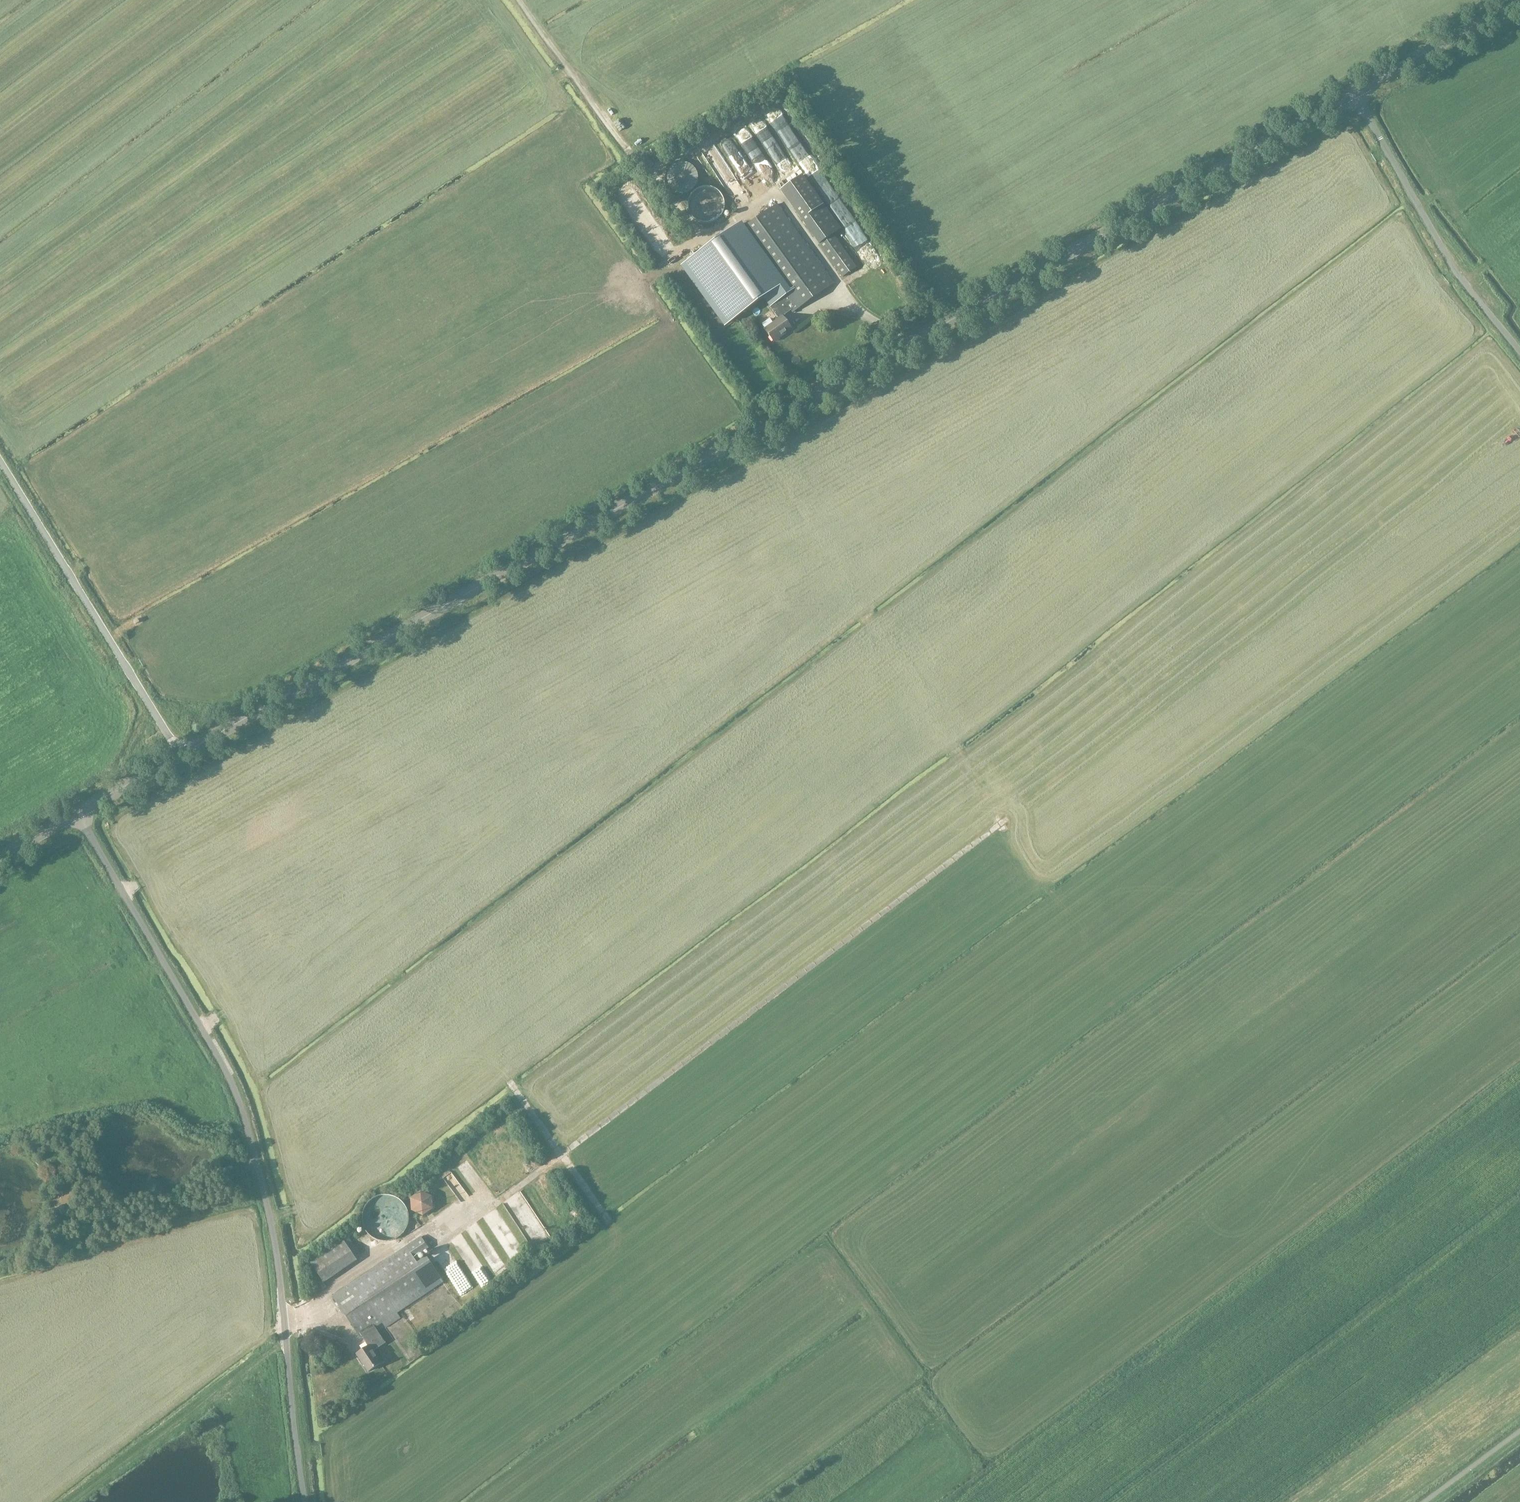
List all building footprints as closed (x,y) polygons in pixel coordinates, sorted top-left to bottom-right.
[(777,107),(767,112),(773,124),(783,119),(777,107)] [(726,133),(718,138),(737,169),(736,170),(739,174),(740,173),(748,187),(756,183),(726,133)] [(697,144),(704,160),(717,154),(711,139),(697,144)] [(697,180),(697,178),(697,177),(697,176),(697,174),(697,173),(696,172),(695,171),(695,170),(694,168),(693,167),(692,167),(691,166),(690,165),(689,164),(687,164),(686,163),(685,163),(683,163),(682,163),(681,163),(679,163),(678,163),(677,164),(675,164),(674,165),(673,166),(672,167),(671,167),(670,168),(669,170),(669,171),(668,172),(667,173),(667,174),(667,176),(667,177),(666,178),(667,180),(667,181),(667,182),(667,184),(668,185),(669,186),(669,187),(670,188),(671,189),(672,190),(673,191),(674,192),(675,192),(677,193),(678,193),(679,194),(681,194),(682,194),(683,194),(685,194),(686,193),(687,193),(689,192),(690,192),(691,191),(692,190),(693,189),(694,188),(695,187),(695,186),(696,185),(697,184),(697,182),(697,181),(697,180)] [(780,191),(842,277),(855,268),(832,235),(840,230),(801,175),(780,191)] [(724,207),(724,206),(724,204),(723,203),(723,201),(723,200),(722,198),(721,197),(720,195),(719,194),(718,193),(717,192),(716,191),(715,190),(713,189),(712,189),(710,188),(709,188),(707,188),(706,188),(704,188),(703,188),(701,188),(699,189),(698,189),(697,190),(695,191),(694,192),(693,193),(692,194),(691,195),(690,197),(689,198),(689,200),(688,201),(688,203),(688,204),(688,206),(688,207),(688,209),(688,210),(689,212),(689,213),(690,215),(691,216),(692,217),(693,218),(694,219),(695,220),(697,221),(698,222),(699,223),(701,223),(703,223),(704,224),(706,224),(707,224),(709,223),(710,223),(712,223),(713,222),(715,221),(716,220),(717,219),(718,218),(719,217),(720,216),(721,215),(722,213),(723,212),(723,210),(723,209),(724,207)] [(832,284),(776,205),(743,228),(740,224),(683,264),(726,324),(763,298),(778,320),(764,331),(773,344),(792,331),(782,317),(790,311),(792,313),(832,284)] [(453,1169),(448,1172),(456,1184),(461,1181),(453,1169)] [(421,1192),(410,1199),(412,1211),(423,1216),(432,1209),(431,1196),(421,1192)] [(362,1216),(362,1218),(362,1220),(362,1222),(362,1224),(363,1226),(364,1228),(365,1229),(366,1231),(367,1233),(368,1234),(370,1236),(371,1237),(373,1238),(375,1239),(377,1240),(379,1240),(381,1241),(383,1241),(385,1241),(387,1241),(389,1241),(391,1240),(393,1240),(395,1239),(396,1238),(398,1237),(400,1236),(401,1234),(403,1233),(404,1231),(405,1229),(406,1228),(407,1226),(407,1224),(408,1222),(408,1220),(408,1218),(408,1216),(408,1214),(407,1212),(407,1210),(406,1208),(405,1206),(404,1205),(403,1203),(401,1201),(400,1200),(398,1199),(396,1198),(395,1197),(393,1196),(391,1195),(389,1195),(387,1195),(385,1195),(383,1195),(381,1195),(379,1195),(377,1196),(375,1197),(373,1198),(371,1199),(370,1200),(368,1201),(367,1203),(366,1205),(365,1206),(364,1208),(363,1210),(362,1212),(362,1214),(362,1216)] [(348,1237),(343,1241),(310,1263),(322,1282),(356,1259),(355,1257),(359,1254),(348,1237)] [(416,1263),(413,1259),(428,1248),(420,1237),(405,1247),(332,1296),(360,1338),(361,1337),(368,1346),(356,1354),(368,1372),(380,1363),(372,1351),(385,1343),(375,1327),(381,1323),(385,1328),(400,1318),(396,1313),(442,1282),(426,1257),(416,1263)] [(370,1387),(380,1383),(378,1377),(367,1381),(370,1387)]
